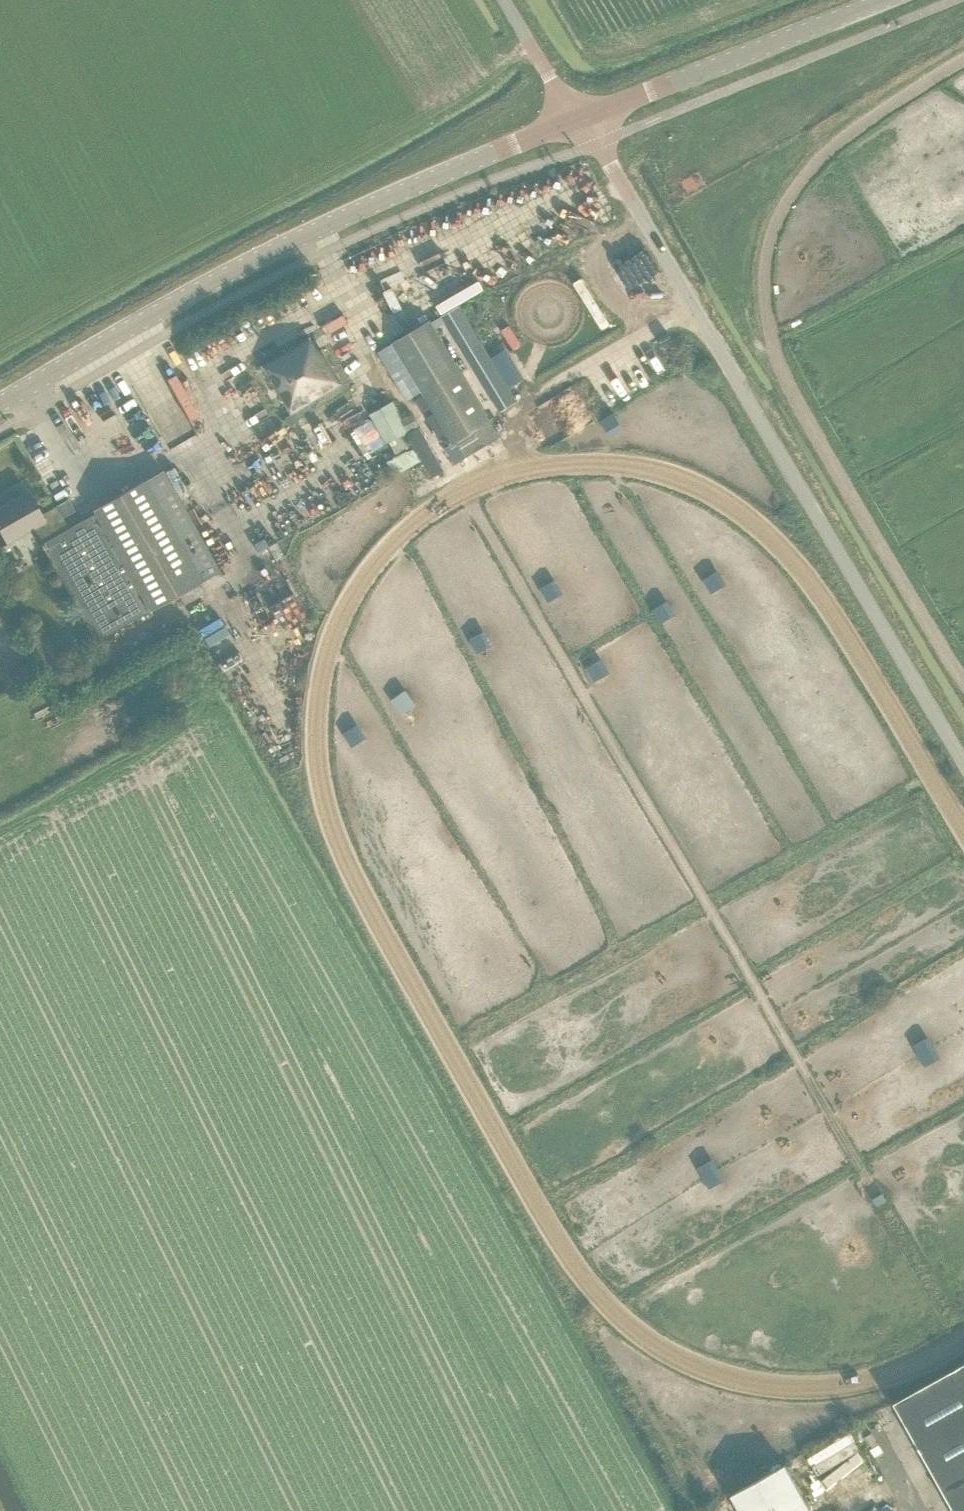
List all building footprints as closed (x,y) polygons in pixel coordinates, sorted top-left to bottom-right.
[(407,399),(422,392),(453,444),(457,442),(491,421),(430,320),(380,352),(407,399)] [(312,337),(264,366),(293,414),(343,384),(322,350),(320,352),(312,337)] [(491,358),(509,388),(525,379),(506,348),(491,358)] [(423,395),(416,399),(423,412),(431,407),(423,395)] [(386,443),(409,432),(393,401),(370,414),(386,443)] [(434,412),(427,416),(439,436),(446,432),(434,412)] [(420,426),(413,413),(403,418),(409,431),(420,426)] [(491,421),(457,442),(467,458),(501,437),(491,421)] [(421,426),(408,433),(434,477),(446,469),(421,426)] [(68,498),(42,514),(29,491),(0,508),(0,529),(8,544),(13,540),(18,549),(37,537),(97,641),(221,571),(164,470),(93,510),(94,514),(69,527),(63,517),(75,510),(68,498)] [(894,1403),(955,1510),(963,1510),(963,1364),(894,1403)] [(742,1510),(813,1510),(787,1465),(733,1495),(742,1510)]
